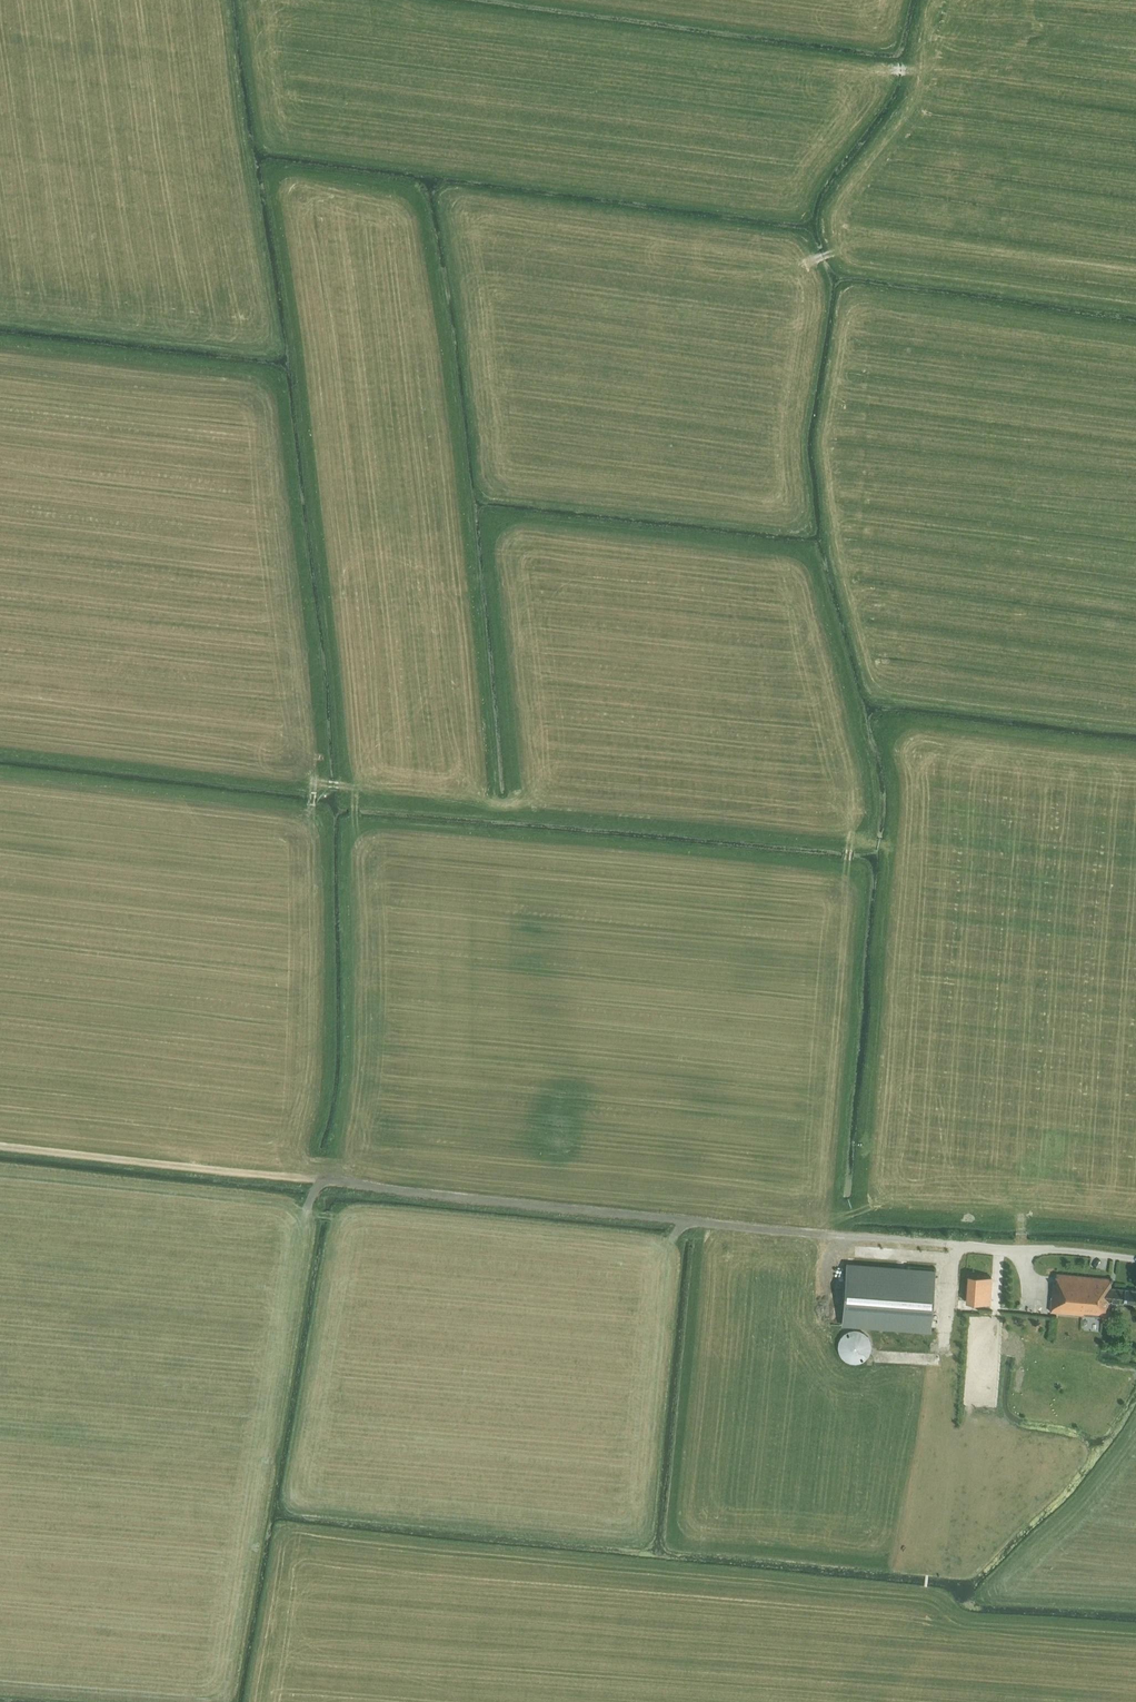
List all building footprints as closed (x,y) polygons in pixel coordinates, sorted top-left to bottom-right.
[(842,1324),(930,1330),(934,1272),(847,1265),(842,1324)] [(1110,1288),(1111,1279),(1056,1274),(1055,1284),(1053,1283),(1050,1311),(1107,1317),(1109,1301),(1135,1304),(1135,1291),(1110,1288)] [(989,1304),(991,1277),(968,1275),(966,1302),(989,1304)] [(869,1346),(869,1343),(868,1341),(867,1339),(866,1337),(864,1335),(862,1333),(860,1332),(858,1331),(856,1330),(853,1330),(851,1330),(849,1331),(846,1332),(844,1333),(842,1335),(841,1337),(839,1339),(839,1341),(838,1343),(838,1346),(838,1348),(839,1351),(839,1353),(841,1355),(842,1357),(844,1358),(846,1360),(849,1361),(851,1361),(853,1361),(856,1361),(858,1361),(860,1360),(862,1358),(864,1357),(866,1355),(867,1353),(868,1351),(869,1348),(869,1346)]
